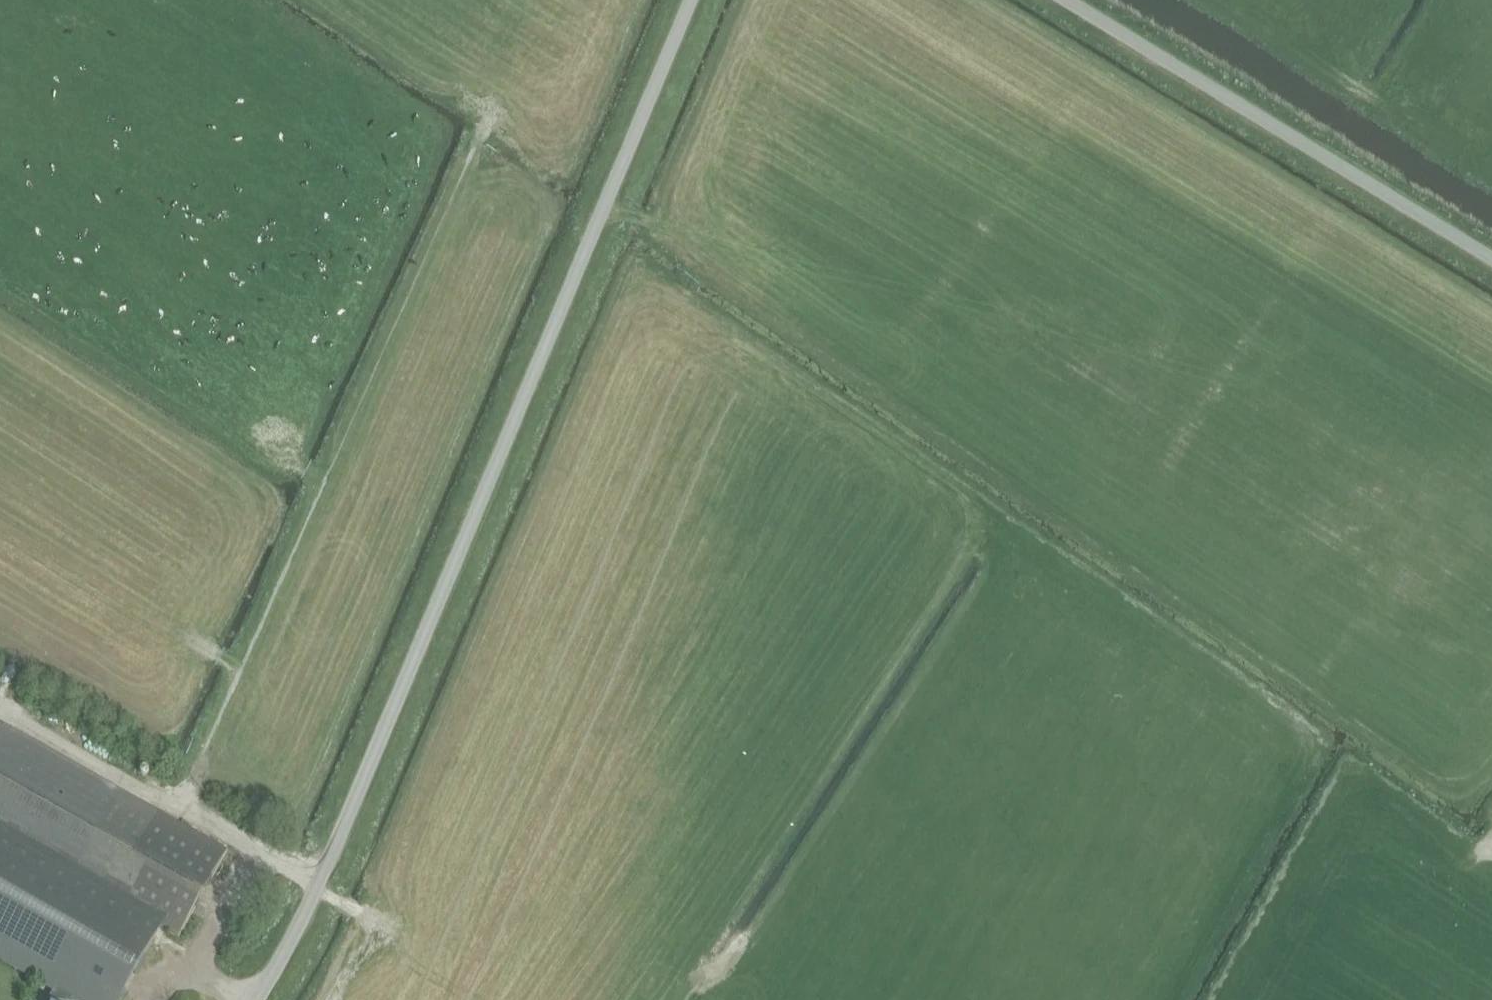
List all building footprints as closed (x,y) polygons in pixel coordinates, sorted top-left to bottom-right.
[(160,929),(177,939),(226,850),(0,723),(0,957),(55,988),(77,999),(120,999),(160,929)] [(55,988),(48,999),(77,999),(55,988)]
